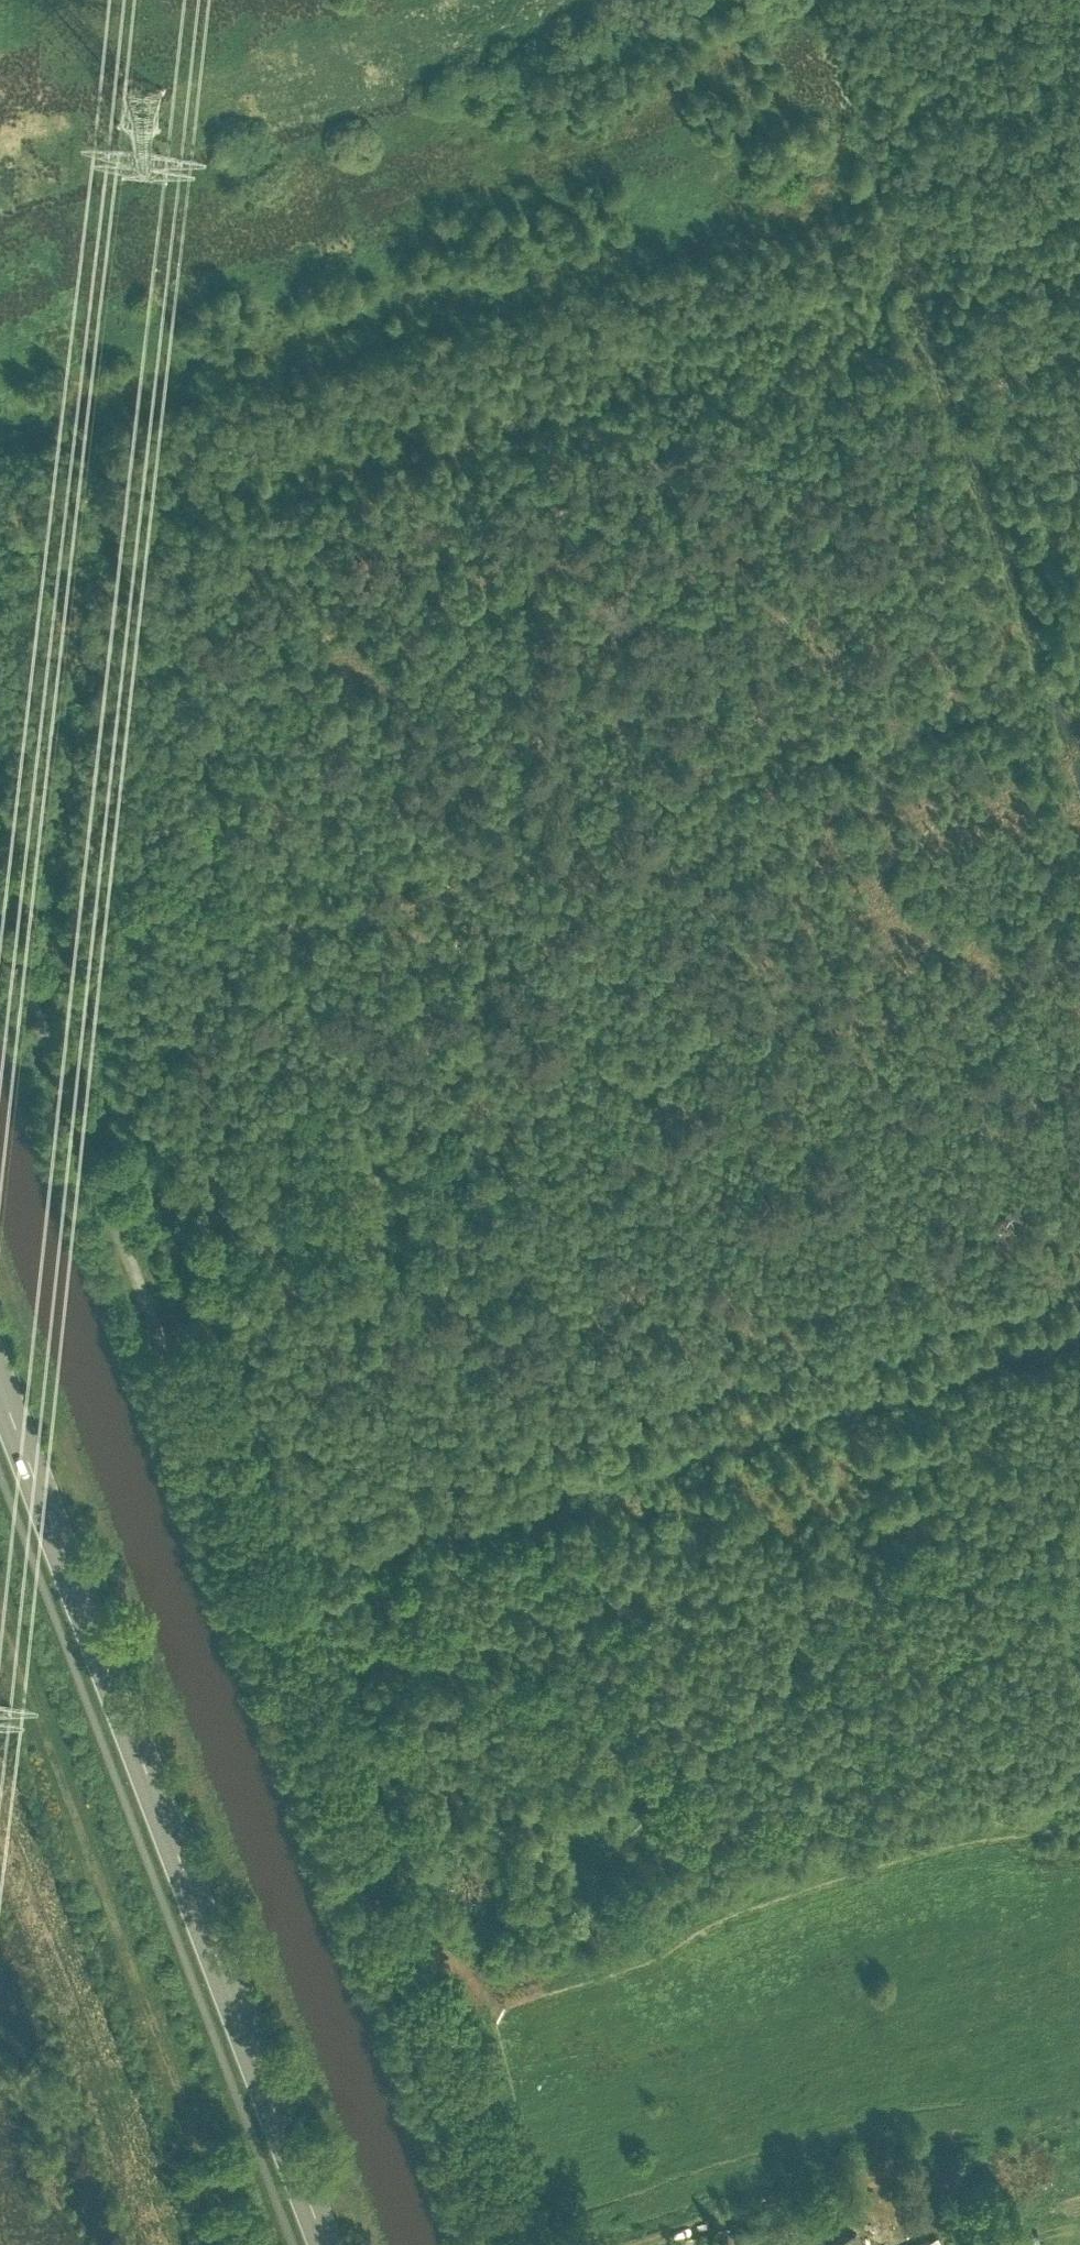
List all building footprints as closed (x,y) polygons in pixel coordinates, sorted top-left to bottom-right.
[(792,2244),(868,2244),(859,2220),(792,2244)] [(933,2225),(874,2244),(940,2244),(933,2225)]
